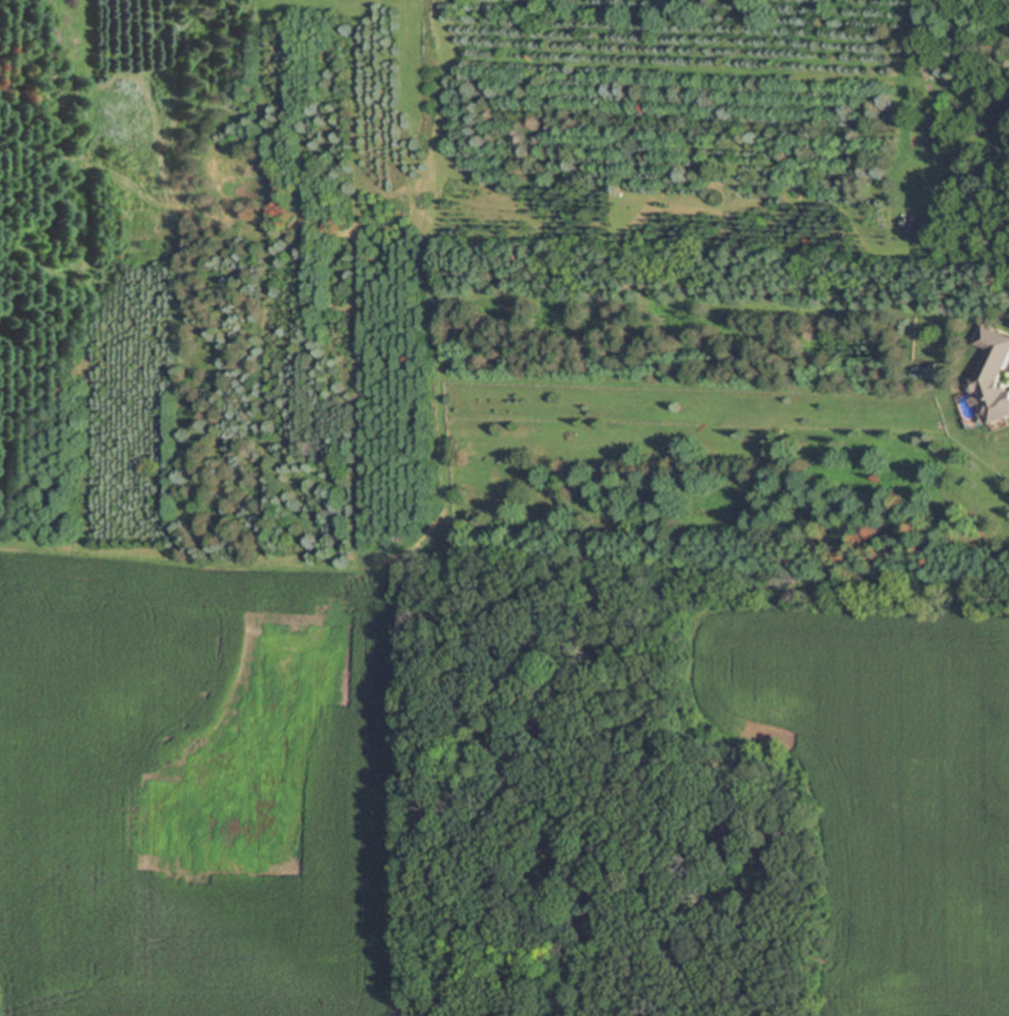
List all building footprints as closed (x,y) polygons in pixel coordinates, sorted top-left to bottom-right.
[(980,326),(972,345),(984,349),(968,390),(978,394),(986,423),(1008,417),(1008,389),(997,384),(1008,354),(1008,337),(980,326)]
